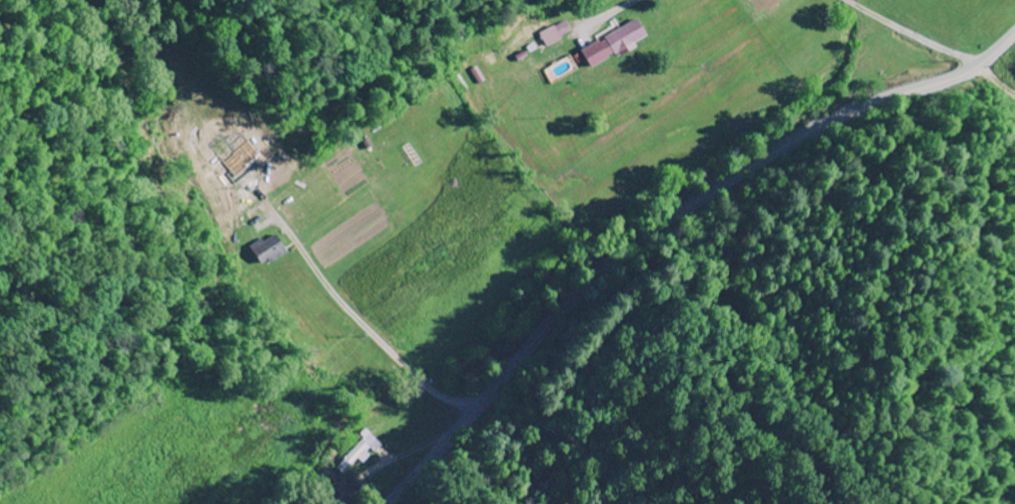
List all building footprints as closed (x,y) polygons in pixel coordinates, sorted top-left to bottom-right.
[(649,38),(639,19),(606,37),(615,55),(649,38)] [(563,39),(556,26),(541,34),(549,47),(563,39)] [(251,249),(262,267),(287,252),(276,234),(251,249)] [(329,461),(343,477),(379,445),(366,430),(329,461)]
